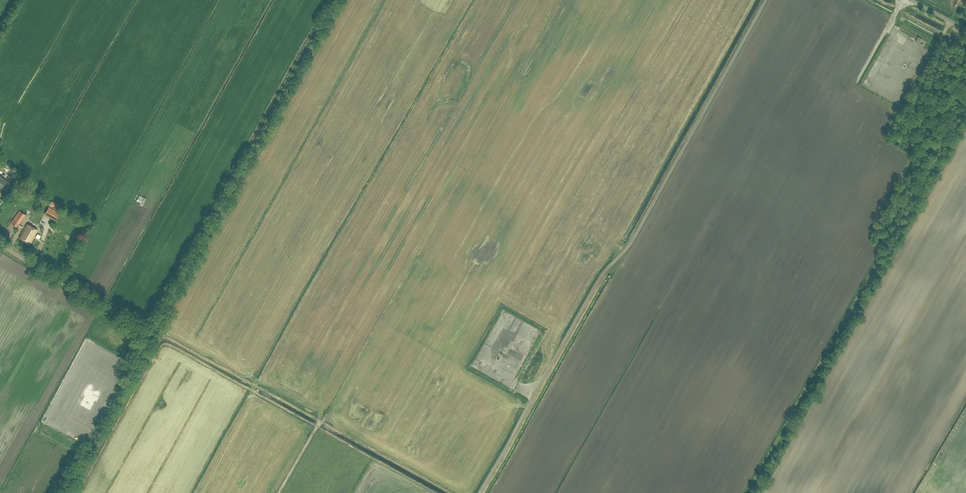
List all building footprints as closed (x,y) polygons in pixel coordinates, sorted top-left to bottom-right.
[(891,70),(884,67),(879,77),(886,81),(891,70)] [(16,187),(0,175),(0,189),(9,196),(16,187)] [(55,221),(60,213),(49,207),(44,214),(55,221)] [(16,215),(13,219),(11,223),(16,227),(19,223),(22,219),(16,215)] [(30,244),(38,230),(27,224),(19,238),(30,244)] [(514,349),(510,356),(518,360),(522,353),(514,349)]
